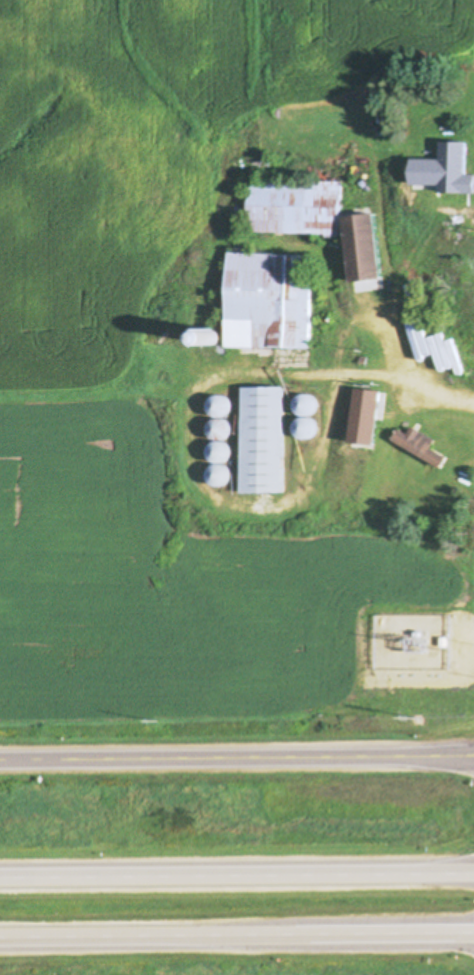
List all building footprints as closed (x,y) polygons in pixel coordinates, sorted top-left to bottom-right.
[(473,155),(473,142),(415,141),(415,154),(473,155)] [(442,193),(461,193),(461,161),(425,161),(425,183),(442,183),(442,193)] [(248,233),(340,234),(341,181),(248,180),(248,233)] [(387,280),(379,214),(348,218),(356,283),(387,280)] [(310,349),(311,254),(228,253),(227,347),(310,349)] [(447,342),(455,375),(462,373),(454,340),(447,342)] [(243,388),(245,493),(286,493),(284,387),(243,388)] [(364,412),(383,412),(383,388),(364,388),(364,412)] [(234,410),(219,393),(206,404),(221,421),(234,410)] [(318,404),(303,393),(293,407),(308,418),(318,404)] [(438,440),(421,432),(418,438),(401,430),(395,443),(445,467),(450,457),(434,449),(438,440)] [(214,486),(230,485),(229,461),(232,461),(231,444),(211,444),(212,464),(213,464),(214,486)]
